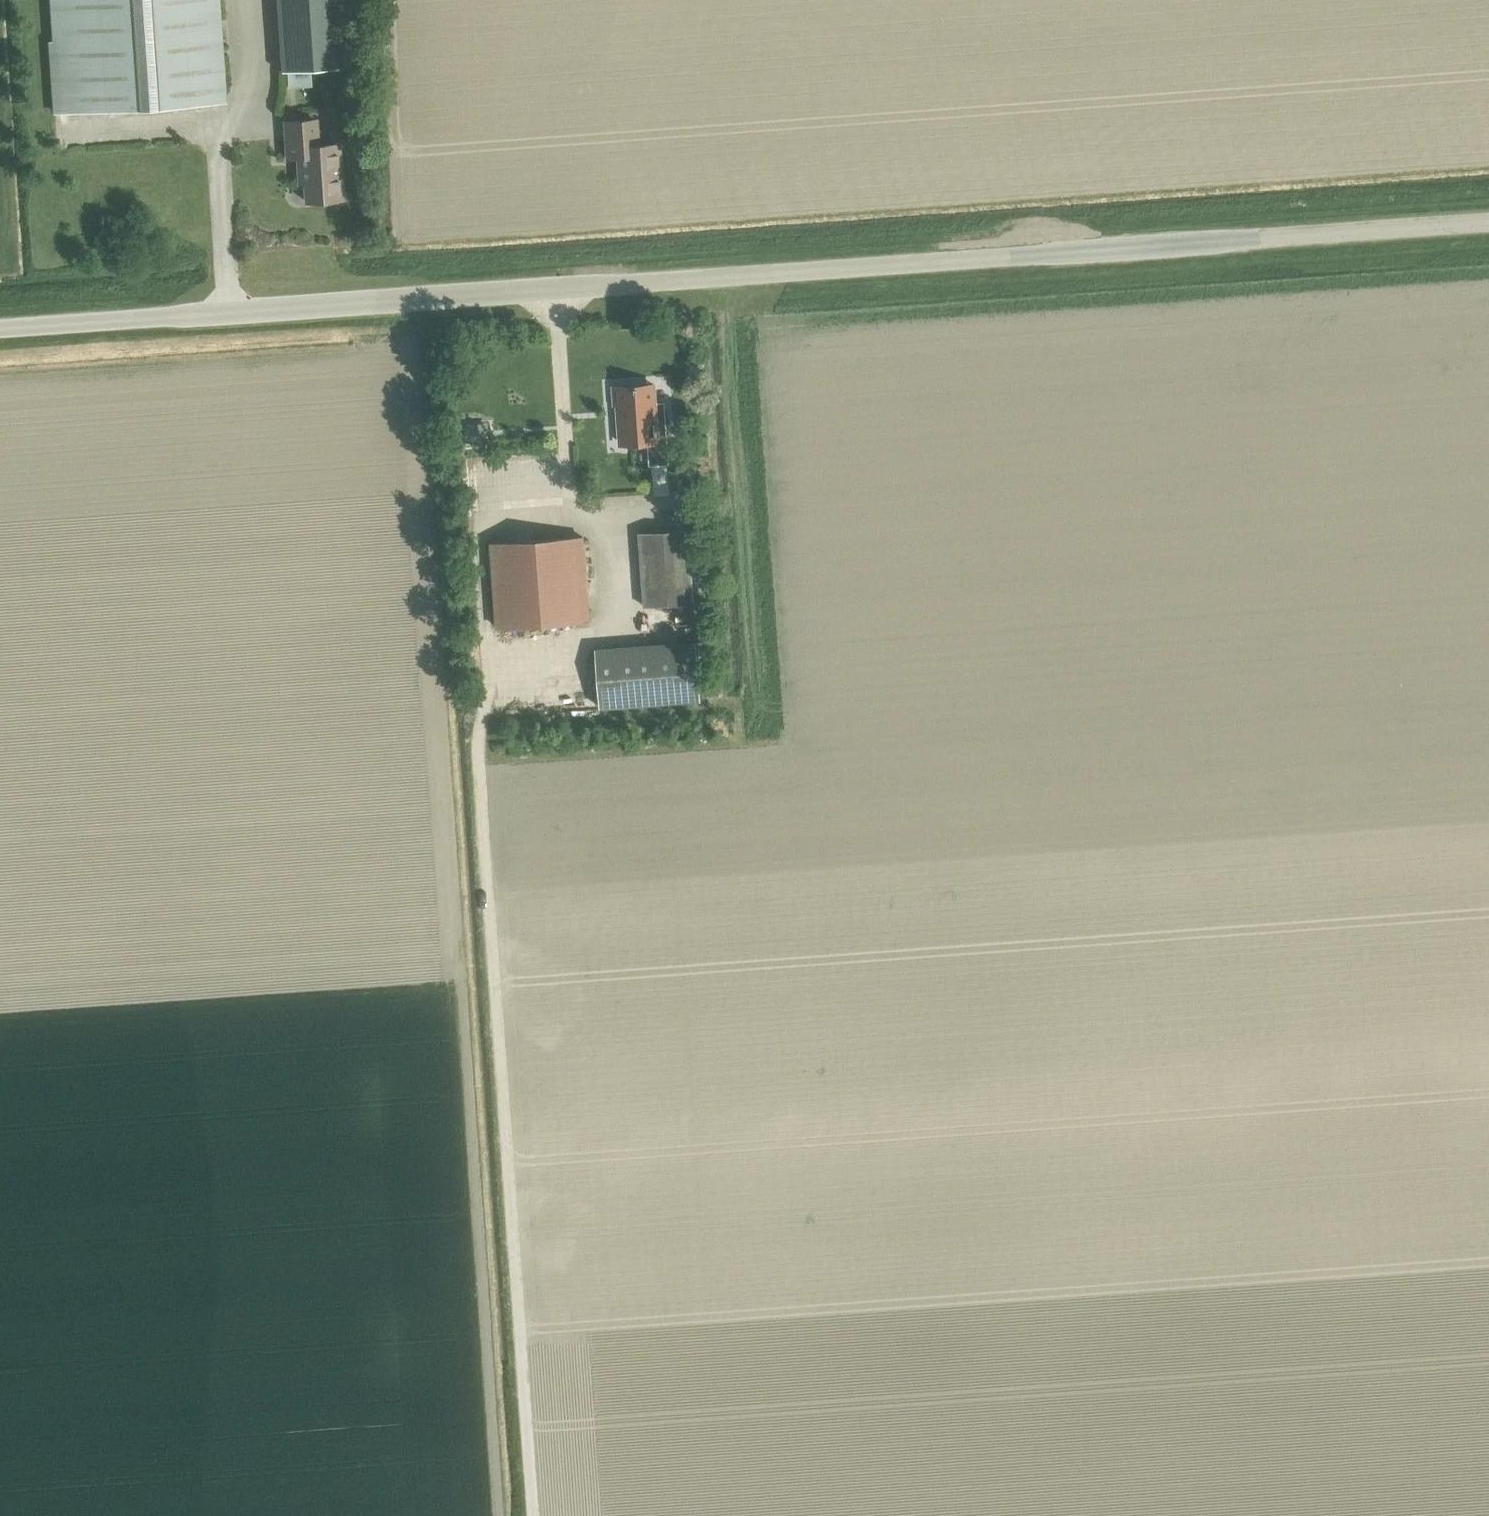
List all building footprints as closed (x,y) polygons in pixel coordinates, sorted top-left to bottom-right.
[(55,113),(223,101),(216,0),(52,0),(54,43),(50,43),(55,113)] [(281,71),(341,67),(336,0),(276,0),(281,71)] [(336,144),(316,145),(314,119),(284,121),(287,158),(298,157),(299,184),(305,183),(306,202),(340,199),(336,144)] [(658,441),(657,420),(665,420),(664,403),(655,403),(654,384),(613,387),(615,405),(620,405),(623,444),(658,441)] [(466,443),(486,442),(485,423),(465,424),(466,443)] [(688,530),(639,533),(644,606),(693,602),(688,530)] [(496,627),(589,620),(583,537),(490,544),(496,627)] [(581,693),(683,689),(681,652),(625,654),(625,638),(579,640),(581,693)] [(657,642),(631,643),(632,653),(658,652),(657,642)]
